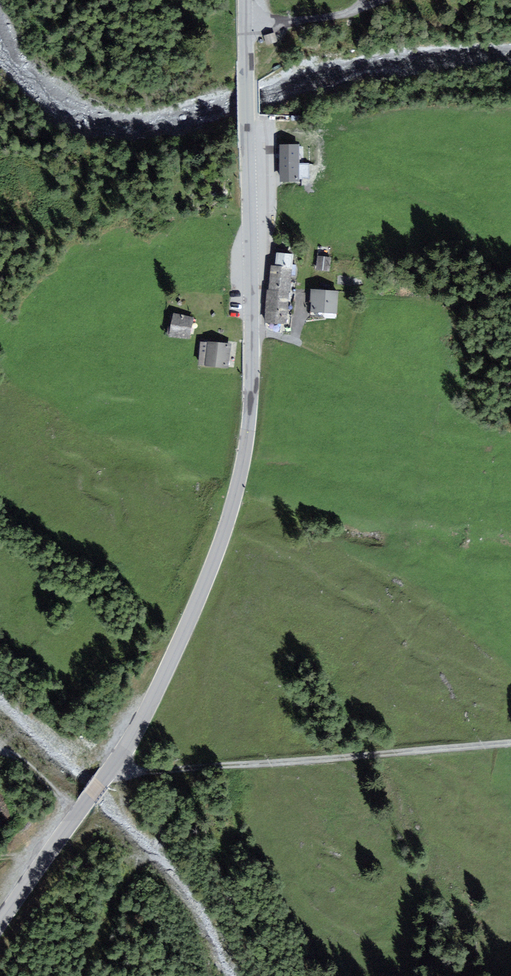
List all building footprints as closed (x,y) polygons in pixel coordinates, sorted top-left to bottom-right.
[(274,34),(264,37),(266,44),(276,42),(274,34)] [(281,148),(281,166),(298,165),(298,148),(281,148)] [(308,178),(308,165),(298,165),(281,166),(281,182),(300,182),(300,178),(308,178)] [(293,255),(276,254),(275,268),(291,269),(292,269),(293,255)] [(329,259),(319,258),(318,269),(328,270),(329,259)] [(275,268),(271,268),(270,292),(288,293),(290,293),(291,269),(275,268)] [(286,313),(287,313),(288,293),(270,292),(268,292),(266,312),(267,312),(286,313)] [(337,293),(313,292),(312,312),(336,312),(337,293)] [(266,322),(286,323),(286,313),(267,312),(266,322)] [(192,319),(174,315),(170,335),(188,339),(192,319)] [(229,345),(209,343),(207,366),(227,368),(229,345)]
